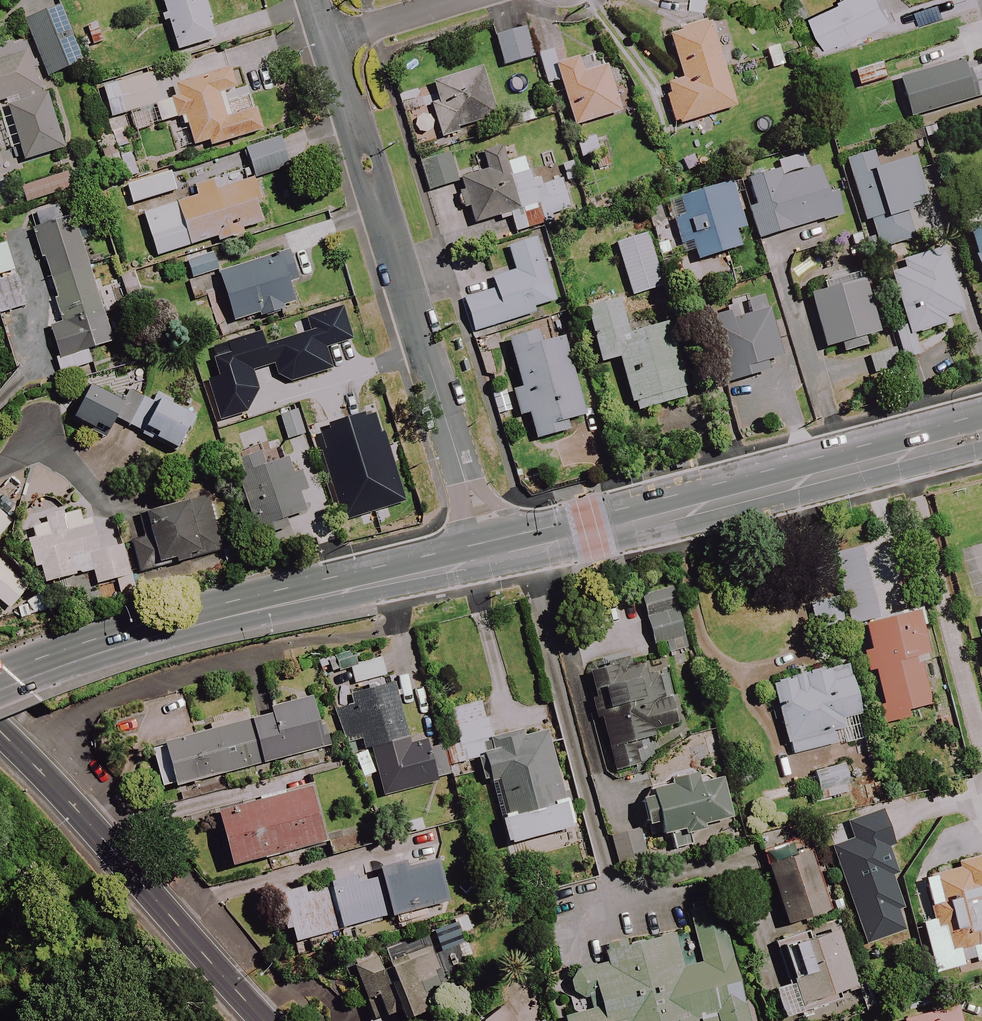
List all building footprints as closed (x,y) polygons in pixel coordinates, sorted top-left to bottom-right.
[(158,16),(161,25),(166,23),(176,53),(216,40),(203,0),(159,0),(163,14),(158,16)] [(705,13),(707,0),(662,0),(660,14),(688,19),(690,10),(705,13)] [(825,49),(839,43),(841,47),(890,23),(879,0),(843,0),(840,1),(841,4),(810,19),(825,49)] [(95,27),(93,22),(70,31),(59,5),(22,19),(45,77),(82,63),(78,53),(101,44),(98,35),(108,31),(105,23),(95,27)] [(530,58),(518,17),(504,21),(490,25),(502,67),(530,58)] [(733,109),(706,21),(665,34),(679,81),(661,86),(673,127),(733,109)] [(781,67),(776,47),(763,50),(769,70),(781,67)] [(577,70),(574,60),(556,65),(551,50),(535,55),(544,87),(558,83),(571,128),(617,115),(602,63),(577,70)] [(38,91),(32,70),(36,68),(33,57),(28,58),(27,52),(0,60),(0,103),(38,91)] [(981,93),(981,71),(981,69),(964,74),(961,61),(895,79),(906,119),(926,113),(928,119),(973,107),(970,96),(981,93)] [(882,79),(878,66),(852,75),(856,88),(882,79)] [(133,132),(178,119),(181,129),(185,127),(191,148),(206,143),(208,149),(261,133),(254,110),(229,118),(222,94),(235,90),(228,69),(169,87),(173,99),(158,104),(150,75),(107,88),(115,116),(127,112),(133,132)] [(429,106),(438,139),(458,134),(457,130),(493,120),(480,70),(432,83),(438,103),(429,106)] [(47,96),(6,107),(21,161),(62,149),(47,96)] [(598,157),(592,139),(574,144),(580,163),(598,157)] [(286,169),(276,140),(243,150),(252,179),(286,169)] [(458,179),(469,226),(508,217),(512,233),(552,223),(550,214),(570,209),(563,180),(541,186),(532,182),(523,157),(503,162),(500,150),(479,155),(483,173),(458,179)] [(911,212),(910,208),(917,206),(915,200),(924,197),(912,159),(876,170),(871,154),(844,162),(862,222),(868,220),(876,250),(912,239),(904,214),(911,212)] [(453,184),(446,155),(418,162),(425,191),(453,184)] [(824,196),(813,158),(776,169),(744,178),(752,207),(748,208),(756,239),(837,217),(831,194),(824,196)] [(174,193),(168,173),(124,186),(130,205),(174,193)] [(68,190),(63,175),(20,188),(25,203),(68,190)] [(240,231),(257,225),(252,207),(255,206),(247,181),(212,192),(208,178),(190,184),(194,198),(141,214),(154,257),(214,239),(216,243),(241,235),(240,231)] [(738,217),(743,215),(739,200),(733,202),(728,184),(676,200),(677,203),(666,207),(681,254),(690,251),(694,262),(737,248),(732,231),(741,228),(738,217)] [(90,282),(72,218),(59,222),(55,206),(28,214),(59,324),(46,327),(59,373),(90,364),(86,350),(108,344),(99,314),(113,310),(107,287),(100,289),(97,280),(90,282)] [(965,235),(980,282),(981,282),(981,229),(965,235)] [(660,288),(645,236),(613,245),(629,298),(660,288)] [(555,302),(535,239),(504,248),(510,269),(487,276),(492,290),(461,300),(471,334),(532,315),(530,310),(555,302)] [(14,274),(5,244),(0,246),(0,279),(14,274)] [(893,327),(903,361),(919,356),(913,334),(945,325),(943,319),(959,314),(941,250),(901,261),(904,270),(888,275),(903,324),(893,327)] [(257,315),(258,318),(281,311),(280,307),(292,303),(286,285),(297,282),(287,251),(215,274),(230,323),(257,315)] [(216,271),(210,254),(184,262),(190,280),(216,271)] [(876,334),(860,273),(822,284),(824,291),(807,295),(822,348),(876,334)] [(0,279),(0,314),(23,308),(14,274),(0,279)] [(742,301),(746,315),(732,319),(731,316),(708,323),(725,383),(765,372),(762,362),(778,358),(761,296),(742,301)] [(598,363),(616,359),(629,405),(632,404),(634,412),(681,399),(661,326),(624,336),(615,301),(584,309),(598,363)] [(342,306),(304,318),(308,332),(263,347),(259,333),(226,343),(230,355),(212,360),(217,378),(206,381),(219,422),(247,413),(258,390),(252,371),(272,365),(276,376),(290,383),(331,370),(325,350),(353,341),(342,306)] [(582,418),(558,326),(505,341),(518,390),(509,392),(516,417),(526,414),(533,441),(567,431),(565,422),(582,418)] [(141,434),(144,428),(155,434),(153,439),(175,451),(192,417),(153,398),(150,403),(128,392),(122,404),(112,399),(86,386),(69,420),(106,439),(115,421),(141,434)] [(301,436),(294,412),(277,417),(284,441),(301,436)] [(376,413),(314,430),(342,522),(405,502),(376,413)] [(298,495),(303,493),(294,469),(289,471),(285,460),(261,469),(257,455),(232,463),(256,538),(288,528),(285,519),(304,512),(298,495)] [(190,560),(189,556),(198,553),(199,558),(218,552),(202,495),(134,514),(140,537),(129,541),(137,572),(175,561),(175,564),(190,560)] [(49,536),(23,541),(29,569),(38,567),(42,584),(73,577),(73,575),(91,572),(94,585),(128,578),(121,546),(97,551),(91,524),(63,530),(60,514),(45,518),(49,536)] [(8,522),(0,516),(0,533),(8,522)] [(9,609),(26,587),(0,568),(0,602),(9,609)] [(663,645),(666,654),(684,649),(670,595),(639,603),(650,648),(663,645)] [(914,613),(858,627),(864,653),(859,654),(864,674),(872,671),(881,705),(877,706),(881,724),(905,718),(904,712),(928,706),(915,658),(925,655),(914,613)] [(661,675),(652,677),(648,662),(632,666),(628,653),(583,665),(592,698),(585,699),(590,719),(597,717),(611,772),(637,766),(631,742),(653,737),(652,730),(674,724),(661,675)] [(381,658),(349,664),(352,685),(385,680),(381,658)] [(857,714),(844,665),(768,685),(787,756),(833,744),(830,732),(843,729),(840,719),(857,714)] [(381,797),(437,781),(436,777),(445,775),(437,746),(428,748),(425,735),(407,740),(392,684),(330,700),(341,741),(358,736),(362,751),(368,750),(381,797)] [(248,721),(260,765),(324,747),(311,697),(267,708),(269,715),(248,721)] [(506,845),(573,828),(566,801),(562,802),(544,729),(490,743),(480,702),(449,710),(458,745),(442,749),(450,779),(465,775),(462,762),(474,760),(479,781),(489,779),(506,845)] [(260,765),(248,721),(150,747),(162,791),(260,765)] [(847,793),(840,766),(808,775),(815,802),(847,793)] [(696,786),(692,775),(645,790),(647,795),(632,799),(641,827),(655,823),(659,836),(679,830),(681,834),(727,820),(715,780),(696,786)] [(322,843),(308,789),(212,814),(226,867),(322,843)] [(825,911),(806,850),(764,863),(784,924),(825,911)] [(960,961),(971,958),(973,963),(981,961),(981,856),(958,863),(959,867),(932,874),(939,899),(927,902),(932,922),(921,925),(934,974),(962,966),(960,961)] [(445,900),(433,860),(403,869),(401,861),(373,869),(375,874),(356,880),(353,870),(325,878),(327,887),(303,894),(300,885),(273,893),(283,930),(290,928),(295,943),(445,900)] [(717,905),(688,913),(694,935),(672,941),(671,934),(603,952),(606,963),(562,975),(572,1014),(560,1017),(561,1020),(747,1020),(717,905)] [(457,944),(450,925),(431,931),(438,951),(457,944)] [(854,987),(834,925),(771,945),(784,986),(768,991),(778,1020),(800,1013),(797,1005),(854,987)] [(375,996),(379,1015),(395,1011),(397,1018),(431,1011),(426,991),(439,988),(431,949),(352,967),(360,1000),(375,996)] [(503,1002),(473,1020),(515,1020),(503,1002)] [(956,1010),(907,1020),(958,1020),(956,1010)]
